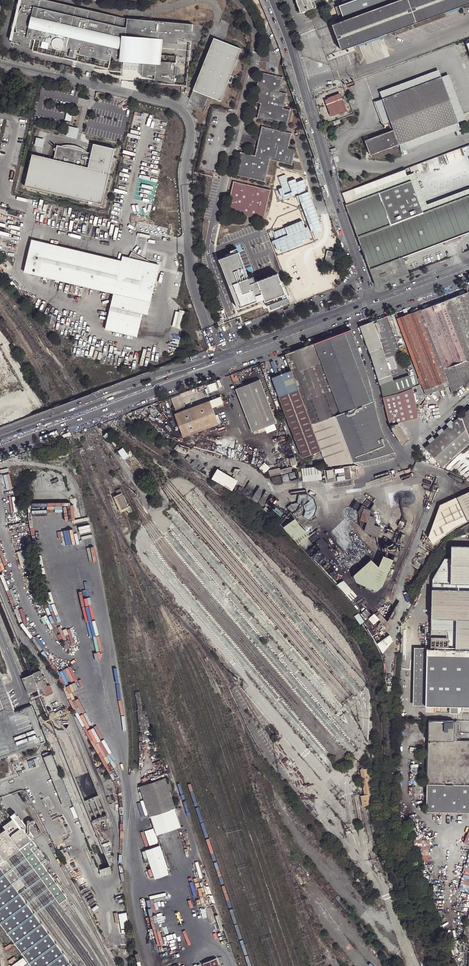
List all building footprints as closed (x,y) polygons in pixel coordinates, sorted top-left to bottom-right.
[(184,40),(185,34),(192,34),(193,25),(124,18),(115,16),(115,18),(39,0),(21,0),(11,41),(69,55),(68,57),(73,58),(73,56),(108,64),(110,57),(112,58),(113,60),(114,62),(116,62),(118,62),(120,60),(120,58),(142,60),(140,77),(173,85),(176,57),(157,55),(158,43),(159,34),(166,34),(165,35),(184,40)] [(301,13),(302,12),(309,10),(313,8),(316,7),(314,1),(316,0),(296,0),(301,13)] [(340,4),(339,0),(333,0),(341,21),(332,25),(341,50),(468,3),(468,0),(352,0),(340,4)] [(184,45),(184,40),(165,35),(166,34),(159,34),(158,43),(184,45)] [(213,37),(190,98),(197,101),(196,105),(203,112),(210,95),(221,99),(241,47),(213,37)] [(381,99),(441,76),(439,70),(379,91),(381,99)] [(282,109),(284,102),(284,100),(285,95),(278,93),(281,78),(259,73),(252,103),(260,104),(259,109),(258,109),(260,110),(259,112),(258,111),(258,112),(256,119),(286,126),(289,111),(282,109)] [(448,74),(441,76),(458,122),(465,119),(448,74)] [(458,122),(441,76),(381,99),(374,102),(383,126),(389,124),(391,131),(365,140),(370,155),(399,144),(458,122)] [(331,116),(345,110),(341,99),(339,95),(325,100),(331,116)] [(461,129),(458,122),(399,144),(401,151),(461,129)] [(266,130),(266,129),(261,128),(257,147),(256,148),(258,148),(257,150),(256,150),(254,157),(240,153),(234,176),(264,183),(265,178),(264,177),(264,176),(266,176),(266,175),(269,161),(276,162),(277,163),(277,161),(279,162),(278,163),(279,163),(291,166),(295,151),(287,149),(291,135),(268,129),(268,131),(266,130)] [(102,204),(110,172),(88,167),(92,153),(83,151),(83,150),(66,145),(66,146),(57,144),(54,158),(33,153),(25,185),(102,204)] [(282,171),(281,176),(282,176),(282,178),(280,178),(280,179),(278,186),(280,186),(279,188),(278,188),(272,215),(276,216),(277,216),(277,215),(279,216),(279,217),(294,220),(304,176),(282,171)] [(378,193),(411,181),(416,196),(420,194),(426,212),(468,196),(468,188),(426,204),(414,173),(355,195),(357,201),(378,193)] [(411,181),(378,193),(390,225),(426,212),(420,194),(416,196),(411,181)] [(269,191),(234,183),(234,186),(232,185),(232,186),(228,205),(229,206),(229,208),(227,207),(226,213),(263,221),(264,216),(263,215),(263,214),(264,214),(265,214),(269,191)] [(426,212),(390,225),(378,193),(357,201),(346,205),(370,269),(369,269),(375,286),(408,273),(402,258),(468,232),(468,196),(426,212)] [(285,226),(276,263),(281,264),(282,262),(284,263),(283,264),(291,266),(293,259),(297,260),(298,258),(300,259),(300,260),(307,262),(309,254),(316,256),(317,255),(319,255),(318,256),(323,258),(328,236),(299,229),(297,228),(285,226)] [(140,258),(141,257),(132,252),(128,258),(123,256),(122,261),(31,240),(24,271),(114,293),(105,329),(137,336),(143,313),(147,314),(159,265),(154,264),(144,258),(143,260),(140,258)] [(239,249),(219,256),(238,308),(258,300),(257,297),(263,295),(269,313),(283,308),(282,306),(289,303),(277,270),(255,278),(253,272),(248,274),(239,249)] [(325,258),(325,261),(324,263),(338,266),(339,262),(336,261),(337,258),(335,258),(336,253),(327,251),(325,258)] [(311,258),(325,261),(325,258),(323,258),(318,256),(319,255),(317,255),(316,256),(309,254),(307,262),(300,260),(300,259),(298,258),(297,260),(293,259),(291,266),(283,264),(284,263),(282,262),(281,264),(276,263),(276,265),(293,269),(295,262),(309,265),(311,258)] [(468,292),(444,301),(466,360),(468,359),(468,295),(468,292)] [(443,369),(466,360),(444,301),(421,310),(443,369)] [(177,310),(172,326),(182,329),(186,313),(177,310)] [(448,381),(443,369),(421,310),(397,319),(424,390),(448,381)] [(372,321),(360,326),(370,352),(371,355),(378,374),(383,397),(396,395),(412,388),(414,388),(409,375),(394,381),(382,347),(372,321)] [(351,330),(314,343),(332,390),(341,413),(374,401),(368,377),(351,330)] [(314,343),(285,354),(291,371),(303,400),(332,390),(314,343)] [(0,346),(0,349),(21,385),(25,383),(3,345),(0,346)] [(468,379),(468,368),(466,360),(443,369),(448,381),(450,385),(452,392),(468,379)] [(303,400),(291,371),(272,378),(291,429),(302,457),(321,450),(311,424),(303,400)] [(236,373),(230,375),(236,389),(241,386),(236,373)] [(204,384),(206,388),(207,392),(217,389),(217,388),(222,385),(219,379),(204,384)] [(241,386),(236,389),(252,431),(253,431),(254,434),(258,432),(257,429),(276,422),(259,379),(241,386)] [(426,395),(450,385),(448,381),(424,390),(426,395)] [(396,395),(383,397),(390,426),(395,436),(400,444),(408,440),(398,423),(416,418),(413,406),(417,405),(412,388),(396,395)] [(332,390),(303,400),(311,424),(341,413),(332,390)] [(184,437),(218,423),(210,400),(186,409),(182,397),(187,395),(186,391),(180,393),(181,394),(174,397),(173,397),(173,398),(172,399),(172,401),(176,412),(175,413),(184,437)] [(326,463),(327,465),(357,461),(369,459),(385,455),(383,448),(390,446),(384,436),(379,424),(374,401),(341,413),(311,424),(321,450),(324,457),(326,463)] [(468,443),(468,436),(461,417),(425,448),(442,466),(468,443)] [(280,439),(286,436),(283,428),(277,431),(280,439)] [(395,452),(390,446),(383,448),(385,455),(391,453),(395,452)] [(122,458),(123,457),(126,455),(124,452),(121,448),(117,450),(122,458)] [(53,456),(54,458),(55,460),(69,455),(66,449),(53,454),(53,456)] [(123,457),(125,460),(132,454),(129,449),(124,452),(126,455),(123,457)] [(132,454),(125,460),(124,460),(137,477),(145,471),(132,454)] [(297,463),(294,456),(288,458),(289,459),(289,461),(291,465),(297,463)] [(292,471),(290,465),(269,470),(267,462),(259,464),(261,473),(267,471),(268,477),(272,476),(274,484),(298,479),(296,470),(292,471)] [(355,465),(349,466),(351,478),(357,478),(355,465)] [(321,466),(302,467),(303,481),(322,479),(321,466)] [(349,466),(324,469),(325,479),(322,479),(323,482),(351,478),(349,466)] [(237,480),(217,468),(211,478),(231,490),(237,480)] [(119,487),(115,489),(117,495),(115,496),(120,508),(124,506),(127,512),(130,510),(119,487)] [(456,496),(466,520),(468,518),(468,490),(456,496)] [(466,520),(456,496),(443,502),(438,508),(429,536),(433,542),(456,526),(466,520)] [(31,506),(44,506),(44,516),(52,515),(52,509),(56,508),(56,515),(68,514),(68,513),(72,513),(71,505),(64,505),(64,506),(62,506),(61,501),(31,502),(31,506)] [(372,509),(364,507),(360,520),(367,522),(364,531),(378,536),(381,527),(374,525),(377,517),(370,514),(372,509)] [(294,518),(282,526),(298,544),(310,535),(299,524),(294,518)] [(431,589),(468,590),(468,546),(451,546),(451,558),(444,558),(431,579),(431,589)] [(393,559),(383,555),(379,566),(371,559),(354,575),(357,582),(377,590),(382,585),(393,559)] [(351,600),(357,595),(343,579),(337,583),(351,600)] [(431,589),(429,647),(427,647),(426,707),(468,708),(468,590),(431,589)] [(378,617),(374,611),(371,614),(366,608),(362,611),(379,630),(389,622),(381,614),(378,617)] [(381,650),(394,642),(389,634),(375,642),(381,650)] [(427,647),(414,647),(414,707),(426,707),(427,647)] [(98,665),(93,651),(89,653),(94,667),(98,665)] [(44,678),(44,677),(42,674),(39,670),(33,672),(32,674),(38,688),(39,689),(43,688),(46,686),(46,685),(44,680),(43,680),(42,678),(44,678)] [(38,688),(32,674),(27,676),(22,678),(28,693),(33,690),(38,688)] [(4,714),(14,711),(12,706),(9,699),(0,675),(0,716),(4,714)] [(49,684),(46,685),(46,686),(43,688),(39,689),(38,688),(40,693),(43,692),(45,696),(53,692),(50,685),(49,684)] [(45,740),(31,704),(14,711),(4,714),(0,716),(0,757),(45,740)] [(429,721),(427,782),(468,783),(468,740),(454,739),(455,721),(429,721)] [(52,753),(44,756),(61,806),(70,804),(52,753)] [(373,805),(368,768),(361,769),(364,795),(361,795),(363,806),(373,805)] [(140,786),(150,817),(151,816),(175,809),(166,778),(140,786)] [(427,783),(426,811),(468,812),(468,784),(441,783),(427,783)] [(182,827),(175,809),(151,816),(158,835),(182,827)] [(4,827),(6,830),(20,849),(60,904),(64,901),(67,899),(43,864),(45,863),(47,861),(32,840),(35,838),(18,816),(13,820),(11,821),(8,824),(4,827)] [(6,859),(9,857),(14,854),(17,851),(20,849),(6,830),(3,832),(0,834),(0,863),(6,859)] [(170,875),(161,846),(145,851),(155,879),(170,875)] [(72,965),(18,891),(21,889),(25,885),(6,859),(0,863),(0,924),(31,965),(73,965),(72,965)] [(101,876),(111,873),(109,866),(99,869),(101,876)] [(125,912),(118,914),(121,933),(128,931),(125,912)]
